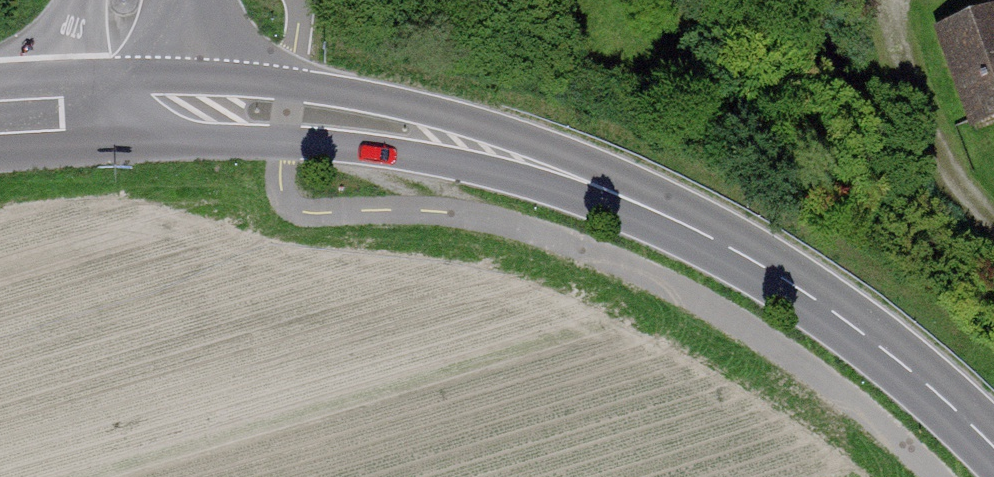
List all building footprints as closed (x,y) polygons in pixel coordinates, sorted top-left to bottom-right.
[(941,31),(976,133),(993,126),(993,13),(941,31)]
